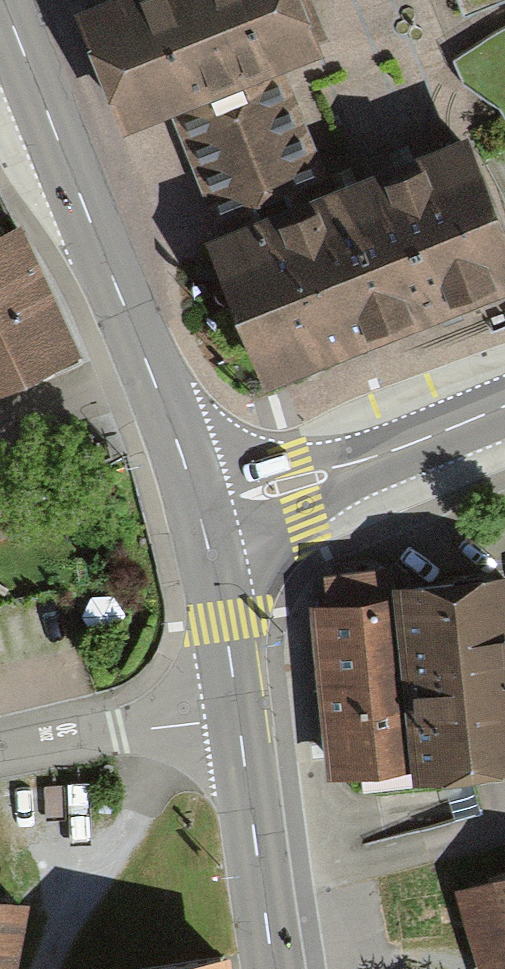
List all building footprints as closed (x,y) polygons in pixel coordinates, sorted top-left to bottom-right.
[(311,0),(82,0),(129,112),(169,96),(280,50),(324,31),(311,0)] [(219,215),(329,174),(280,50),(169,96),(219,215)] [(209,220),(267,371),(504,280),(504,186),(478,117),(329,174),(209,220)] [(79,342),(17,208),(0,215),(0,379),(79,342)] [(317,595),(326,700),(332,769),(504,753),(504,564),(388,574),(387,562),(331,567),(333,593),(317,595)] [(462,882),(487,968),(504,968),(504,869),(462,882)] [(30,890),(0,884),(0,968),(15,968),(30,890)] [(62,967),(63,968),(225,968),(221,942),(62,967)]
